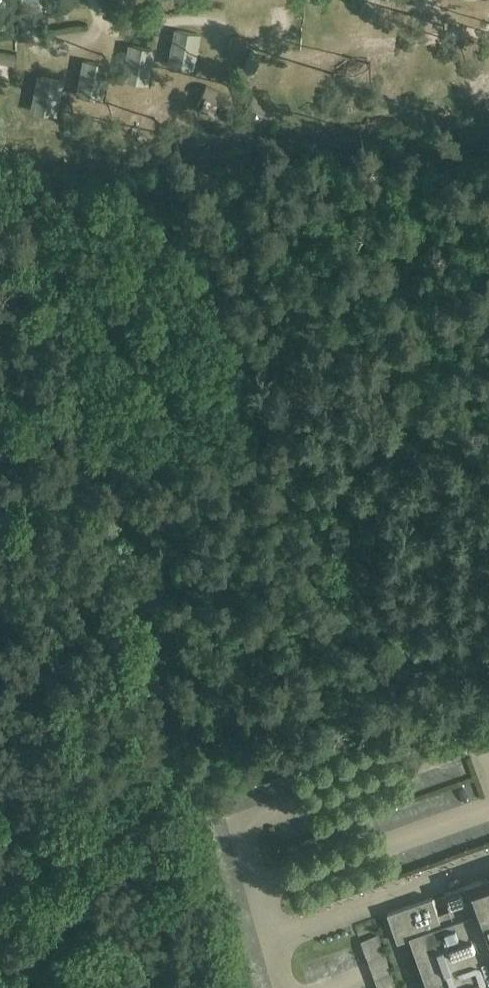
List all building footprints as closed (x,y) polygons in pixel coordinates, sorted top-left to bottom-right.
[(198,35),(173,31),(168,65),(193,68),(198,35)] [(152,50),(127,47),(123,80),(148,84),(152,50)] [(15,63),(16,53),(0,50),(0,60),(15,63)] [(106,64),(81,61),(76,94),(101,98),(106,64)] [(61,81),(36,78),(32,111),(57,115),(61,81)] [(388,914),(398,943),(411,939),(429,987),(488,987),(488,879),(433,898),(388,914)] [(368,960),(384,954),(377,935),(361,940),(368,960)] [(391,973),(384,954),(368,960),(375,978),(391,973)] [(391,973),(375,978),(379,987),(397,987),(391,973)]
